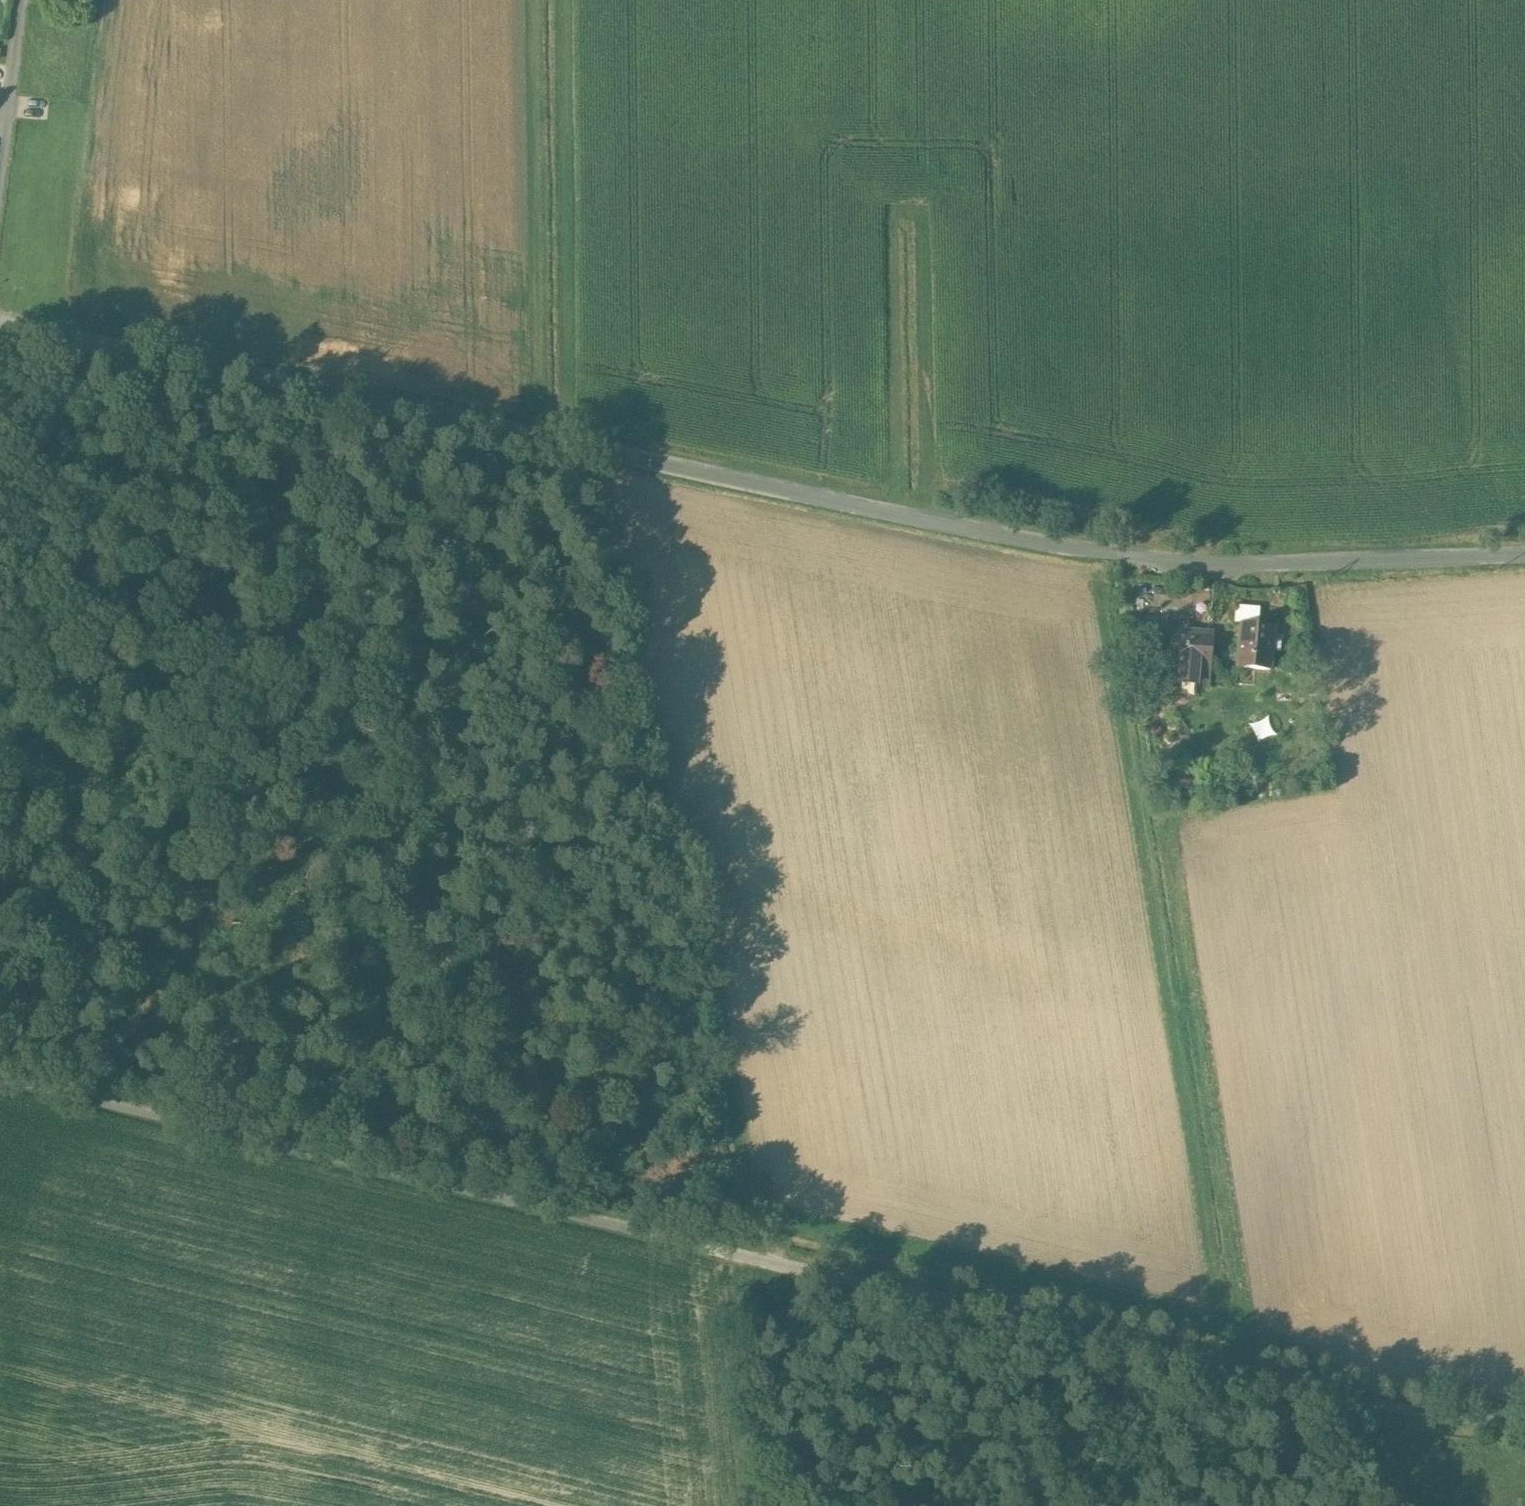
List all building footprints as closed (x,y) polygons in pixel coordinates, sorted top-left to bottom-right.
[(1276,628),(1241,625),(1238,668),(1273,670),(1276,628)] [(1213,635),(1173,633),(1169,678),(1209,681),(1213,635)] [(1272,717),(1256,725),(1264,741),(1280,732),(1272,717)]
